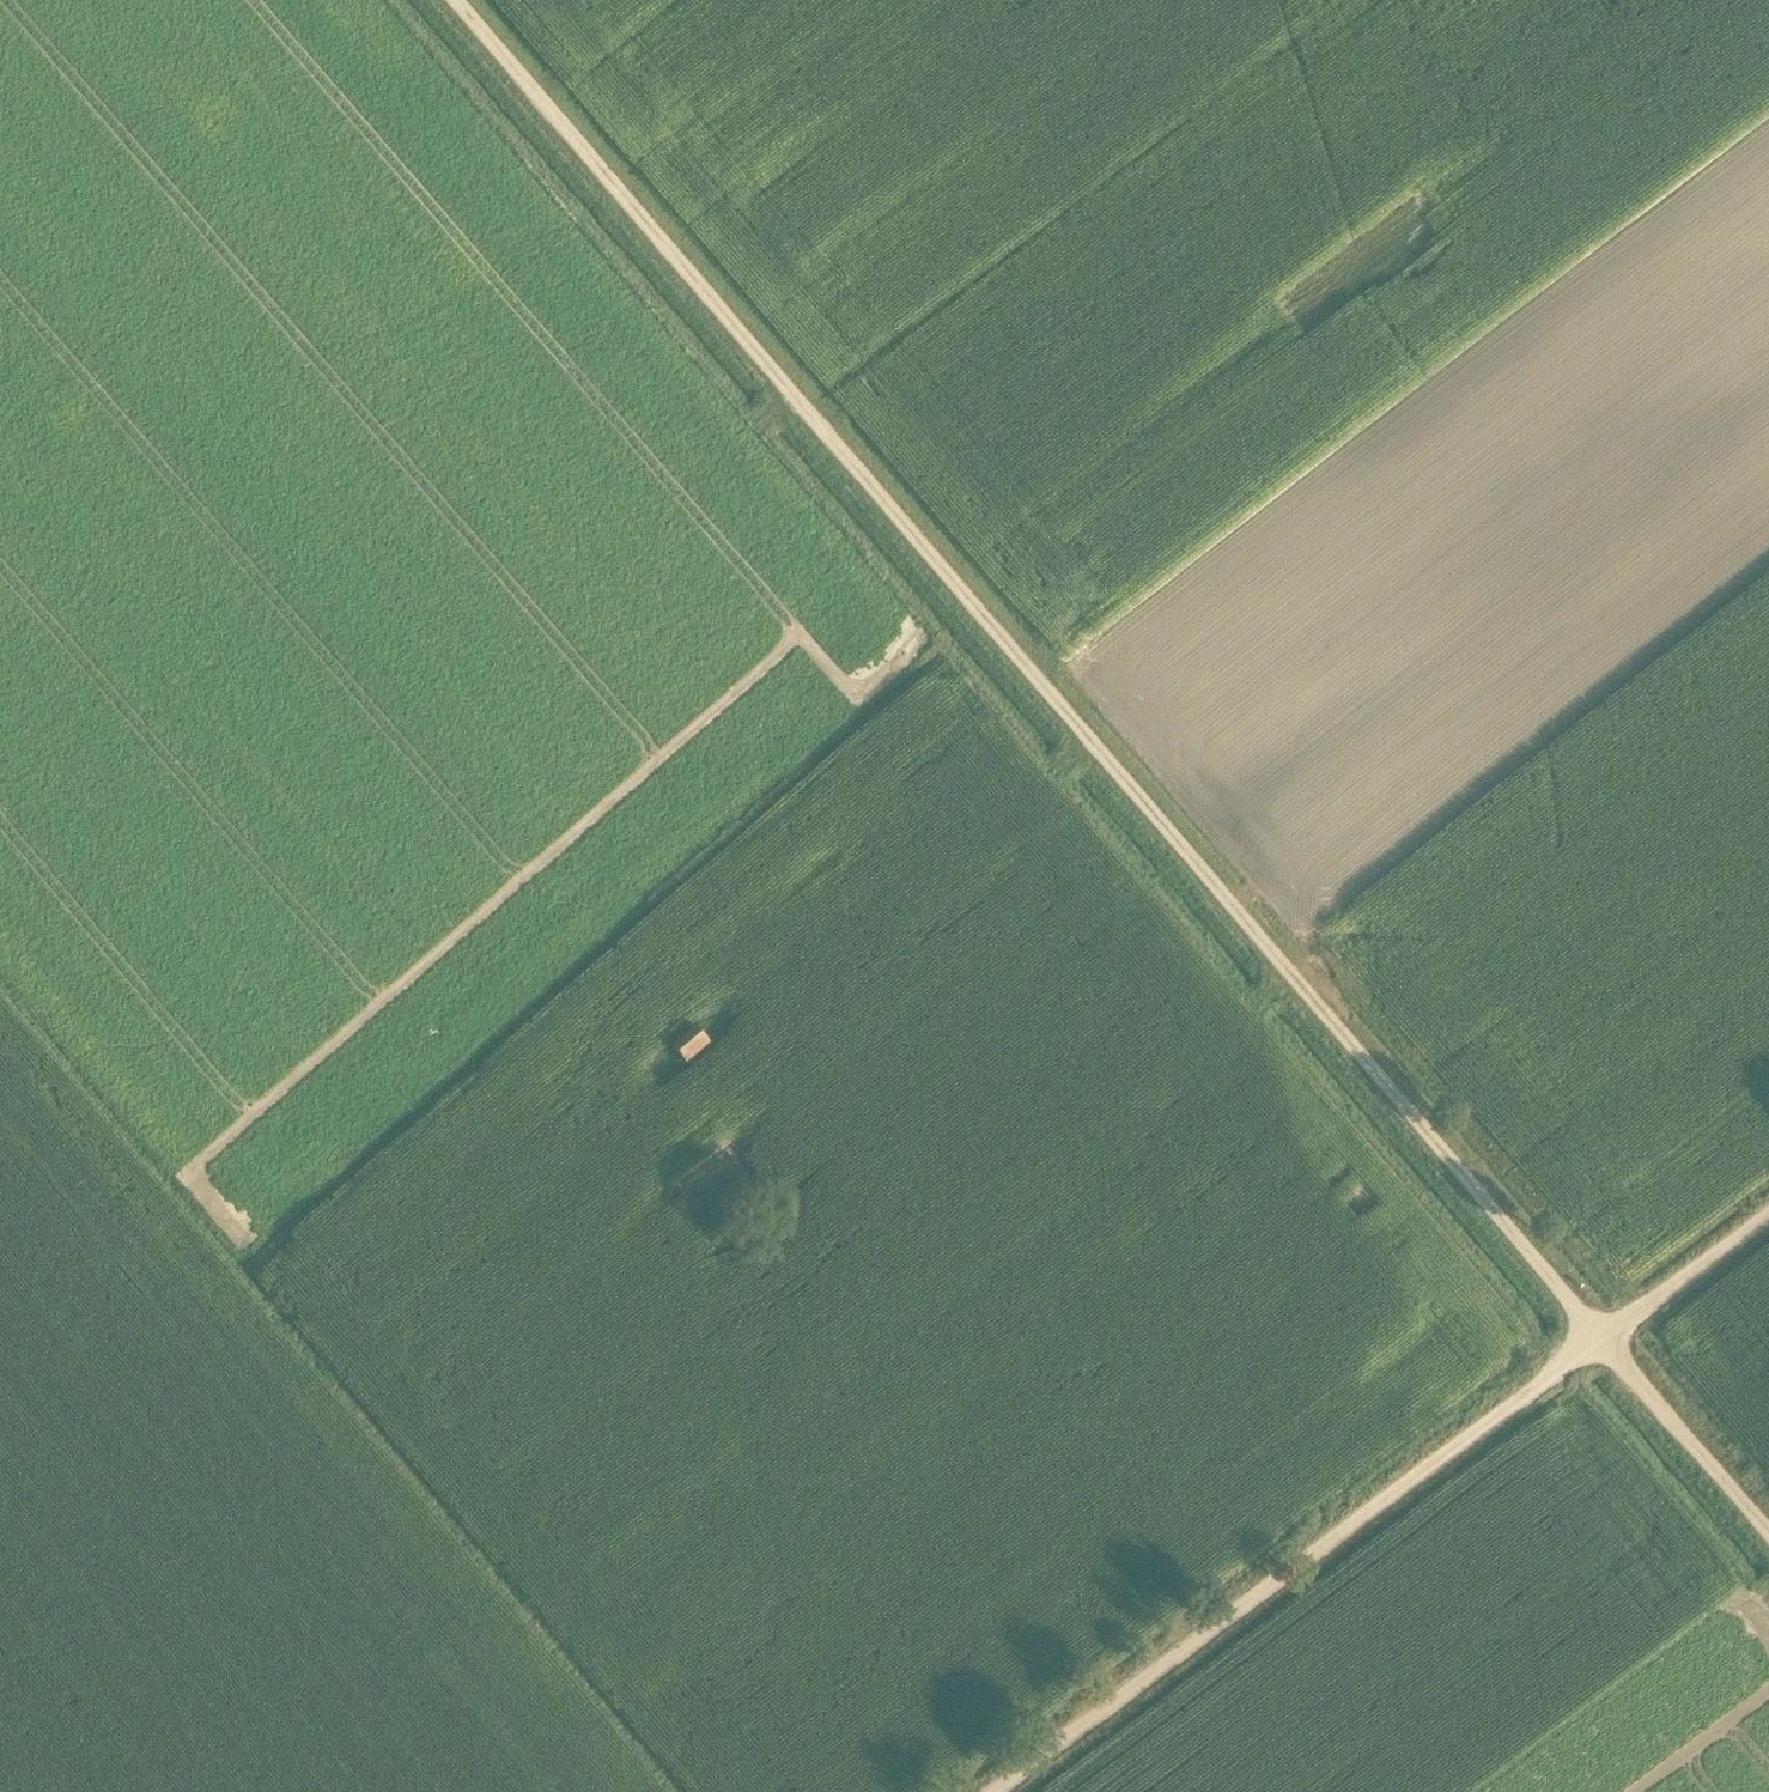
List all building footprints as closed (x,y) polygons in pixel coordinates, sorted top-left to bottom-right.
[(694,1026),(671,1046),(686,1063),(708,1043),(694,1026)]
